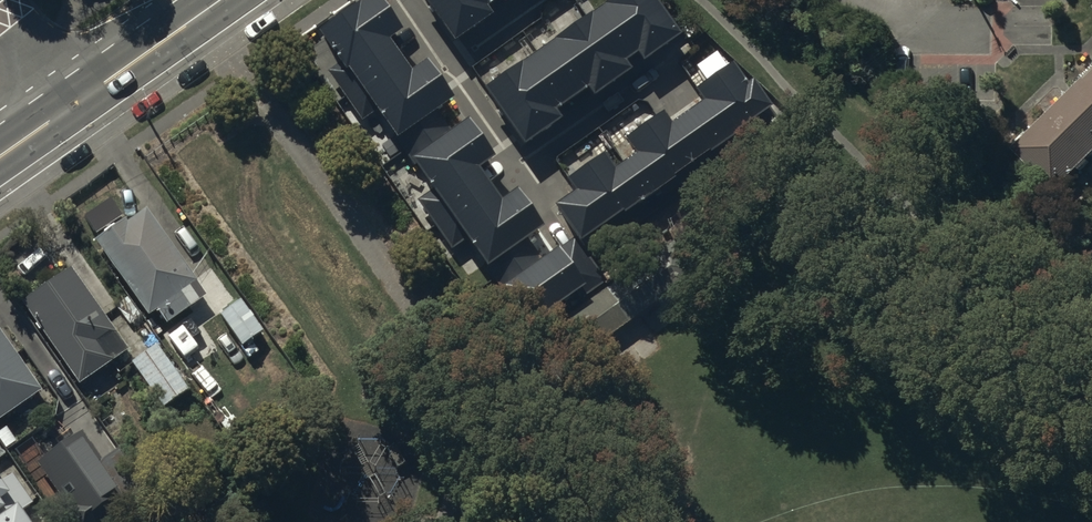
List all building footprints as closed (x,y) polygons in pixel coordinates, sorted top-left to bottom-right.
[(318,26),(525,315),(570,282),(580,296),(594,286),(561,241),(538,258),(521,235),(541,221),(512,182),(499,192),(475,159),(489,149),(463,114),(447,125),(431,104),(450,90),(421,51),(407,61),(387,33),(400,24),(384,0),(360,0),(318,26)] [(457,38),(495,12),(488,1),(491,0),(431,0),(457,38)] [(481,81),(520,136),(554,112),(548,104),(584,79),(590,87),(625,62),(620,55),(633,46),(639,54),(677,28),(657,0),(598,0),(481,81)] [(572,186),(553,200),(577,233),(766,96),(747,71),(740,76),(726,57),(687,85),(694,95),(667,115),(659,103),(620,132),(631,147),(609,163),(599,149),(563,174),(572,186)] [(1011,142),(1052,185),(1091,147),(1091,65),(1011,142)] [(195,274),(143,203),(125,217),(121,212),(91,235),(145,310),(154,304),(167,321),(192,302),(180,285),(195,274)] [(578,353),(656,298),(662,307),(687,290),(665,259),(563,332),(578,353)] [(69,261),(18,297),(77,380),(128,344),(69,261)] [(239,295),(218,310),(241,342),(262,327),(239,295)] [(39,385),(0,329),(0,412),(39,385)] [(188,386),(155,339),(126,359),(159,406),(188,386)] [(34,458),(65,500),(55,508),(66,521),(97,521),(130,498),(77,426),(34,458)] [(24,514),(35,506),(15,477),(4,484),(0,478),(0,511),(2,514),(0,516),(0,521),(30,521),(24,514)]
